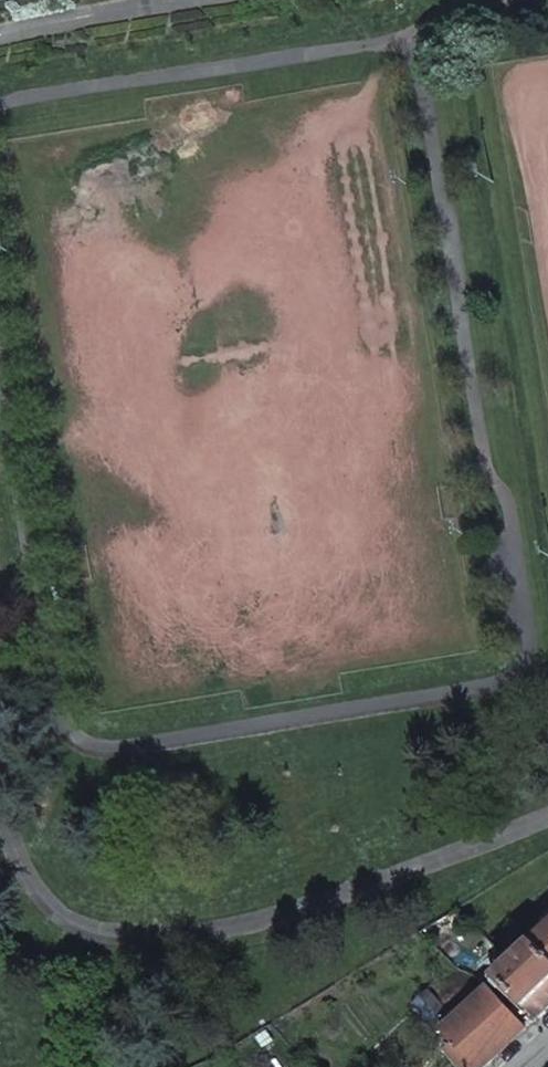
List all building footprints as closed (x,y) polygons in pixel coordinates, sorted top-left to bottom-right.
[(530,936),(547,957),(547,917),(530,936)] [(547,972),(547,957),(530,936),(493,972),(519,998),(521,997),(547,972)] [(521,997),(535,1012),(547,998),(547,972),(521,997)] [(497,1048),(474,1023),(500,997),(486,981),(441,1026),(440,1027),(455,1044),(477,1066),(481,1066),(484,1064),(498,1049),(497,1048)] [(497,1048),(498,1049),(504,1042),(522,1024),(500,997),(474,1023),(497,1048)] [(455,1044),(446,1053),(460,1066),(477,1066),(455,1044)]
